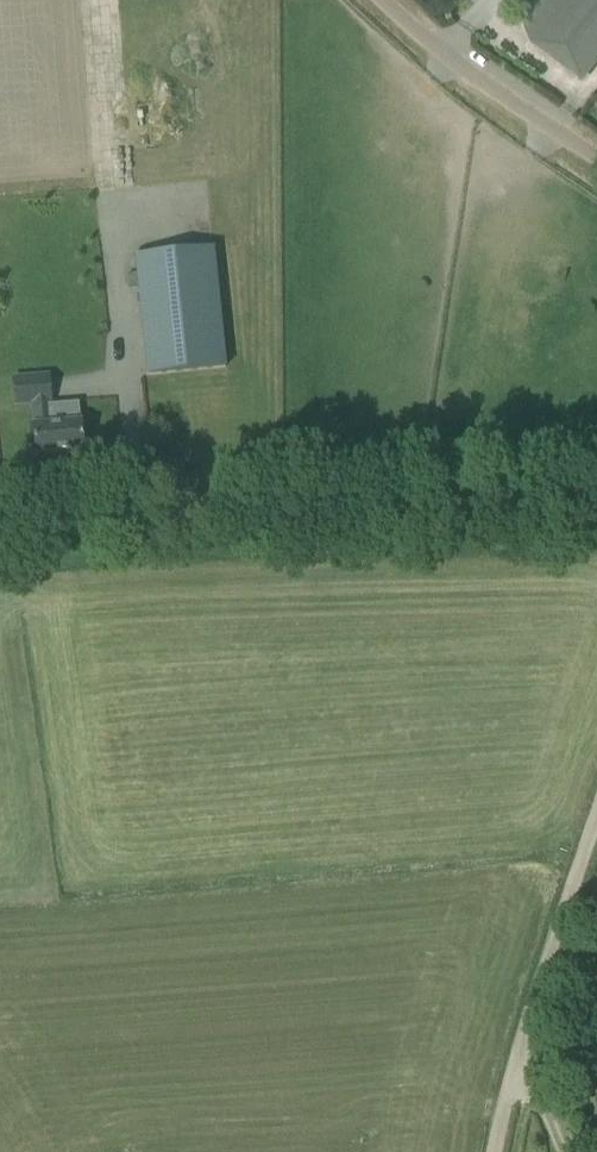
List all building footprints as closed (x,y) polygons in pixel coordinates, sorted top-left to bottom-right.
[(596,56),(596,0),(579,0),(541,50),(580,79),(596,56)] [(213,248),(136,256),(148,376),(225,368),(213,248)] [(86,438),(83,439),(81,422),(53,424),(51,403),(52,403),(50,377),(17,379),(19,405),(33,404),(35,425),(33,425),(36,454),(67,451),(67,455),(88,453),(86,438)] [(589,1145),(592,1151),(596,1151),(596,1141),(589,1145)]
